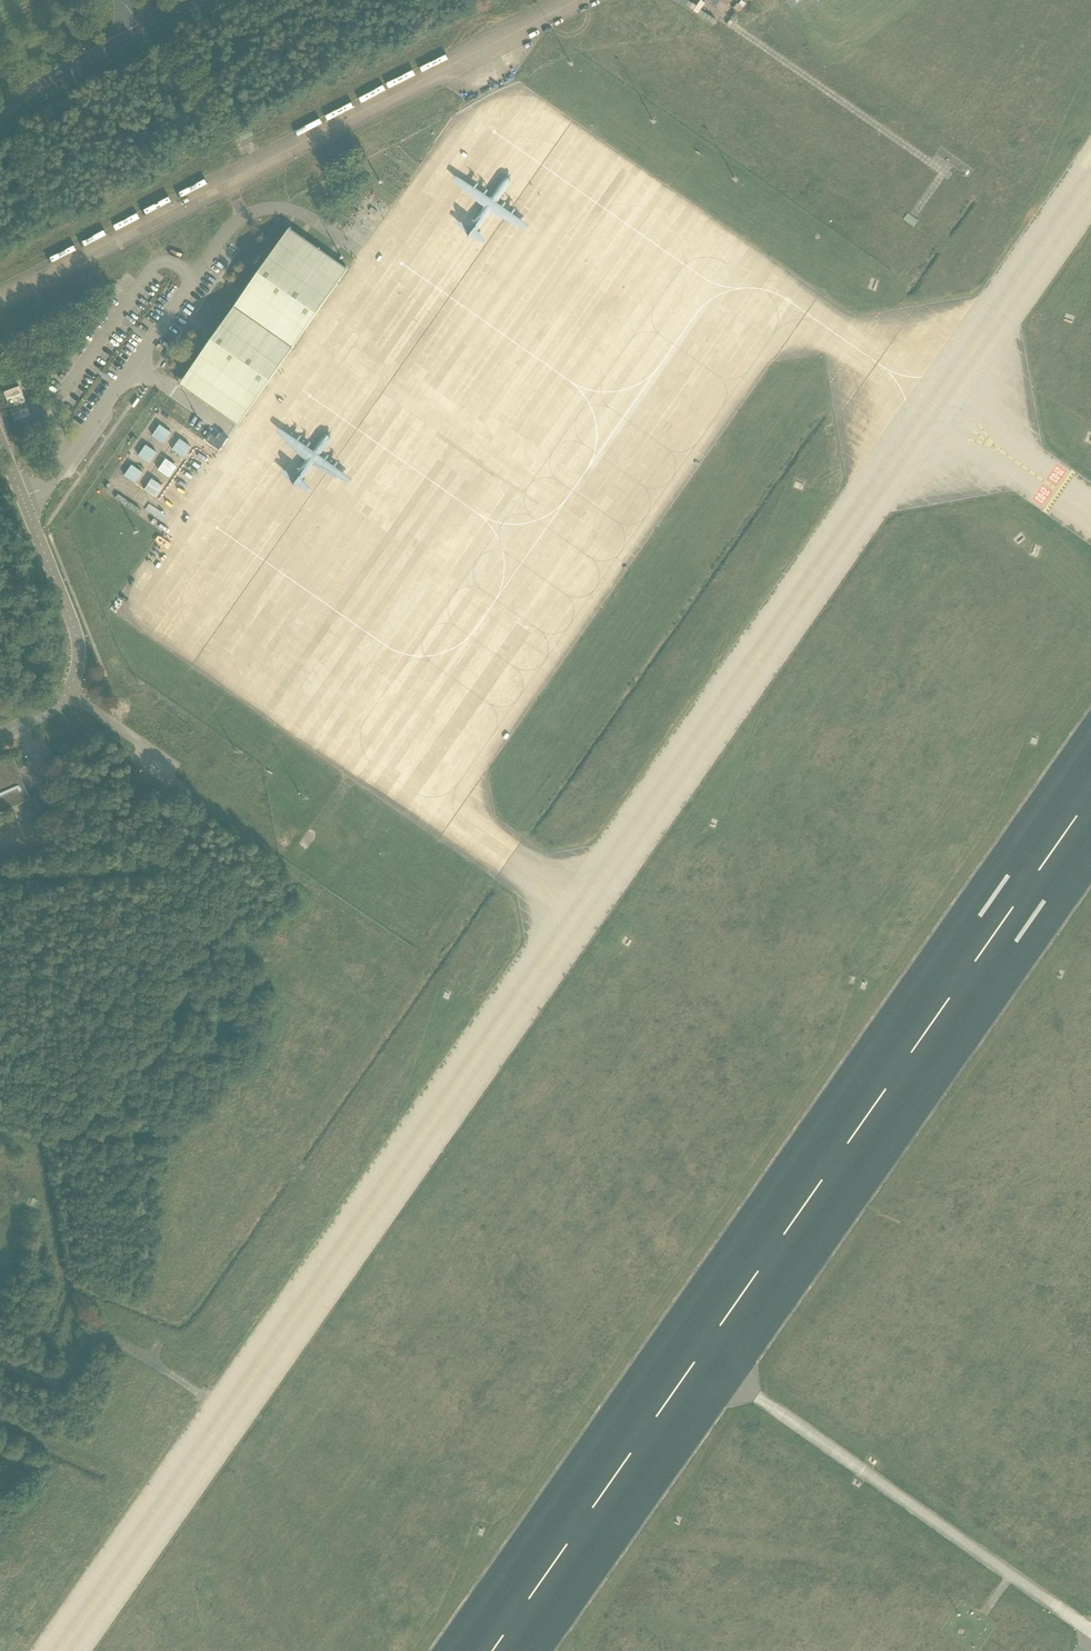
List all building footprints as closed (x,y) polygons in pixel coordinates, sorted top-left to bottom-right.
[(289,229),(278,244),(180,385),(238,426),(337,285),(347,269),(289,229)] [(3,392),(15,422),(30,416),(19,386),(3,392)] [(218,458),(158,417),(102,496),(162,538),(218,458)] [(215,439),(210,435),(205,443),(218,452),(227,439),(219,434),(215,439)] [(29,799),(13,760),(0,766),(0,812),(29,799)] [(32,797),(38,811),(42,809),(36,795),(32,797)]
